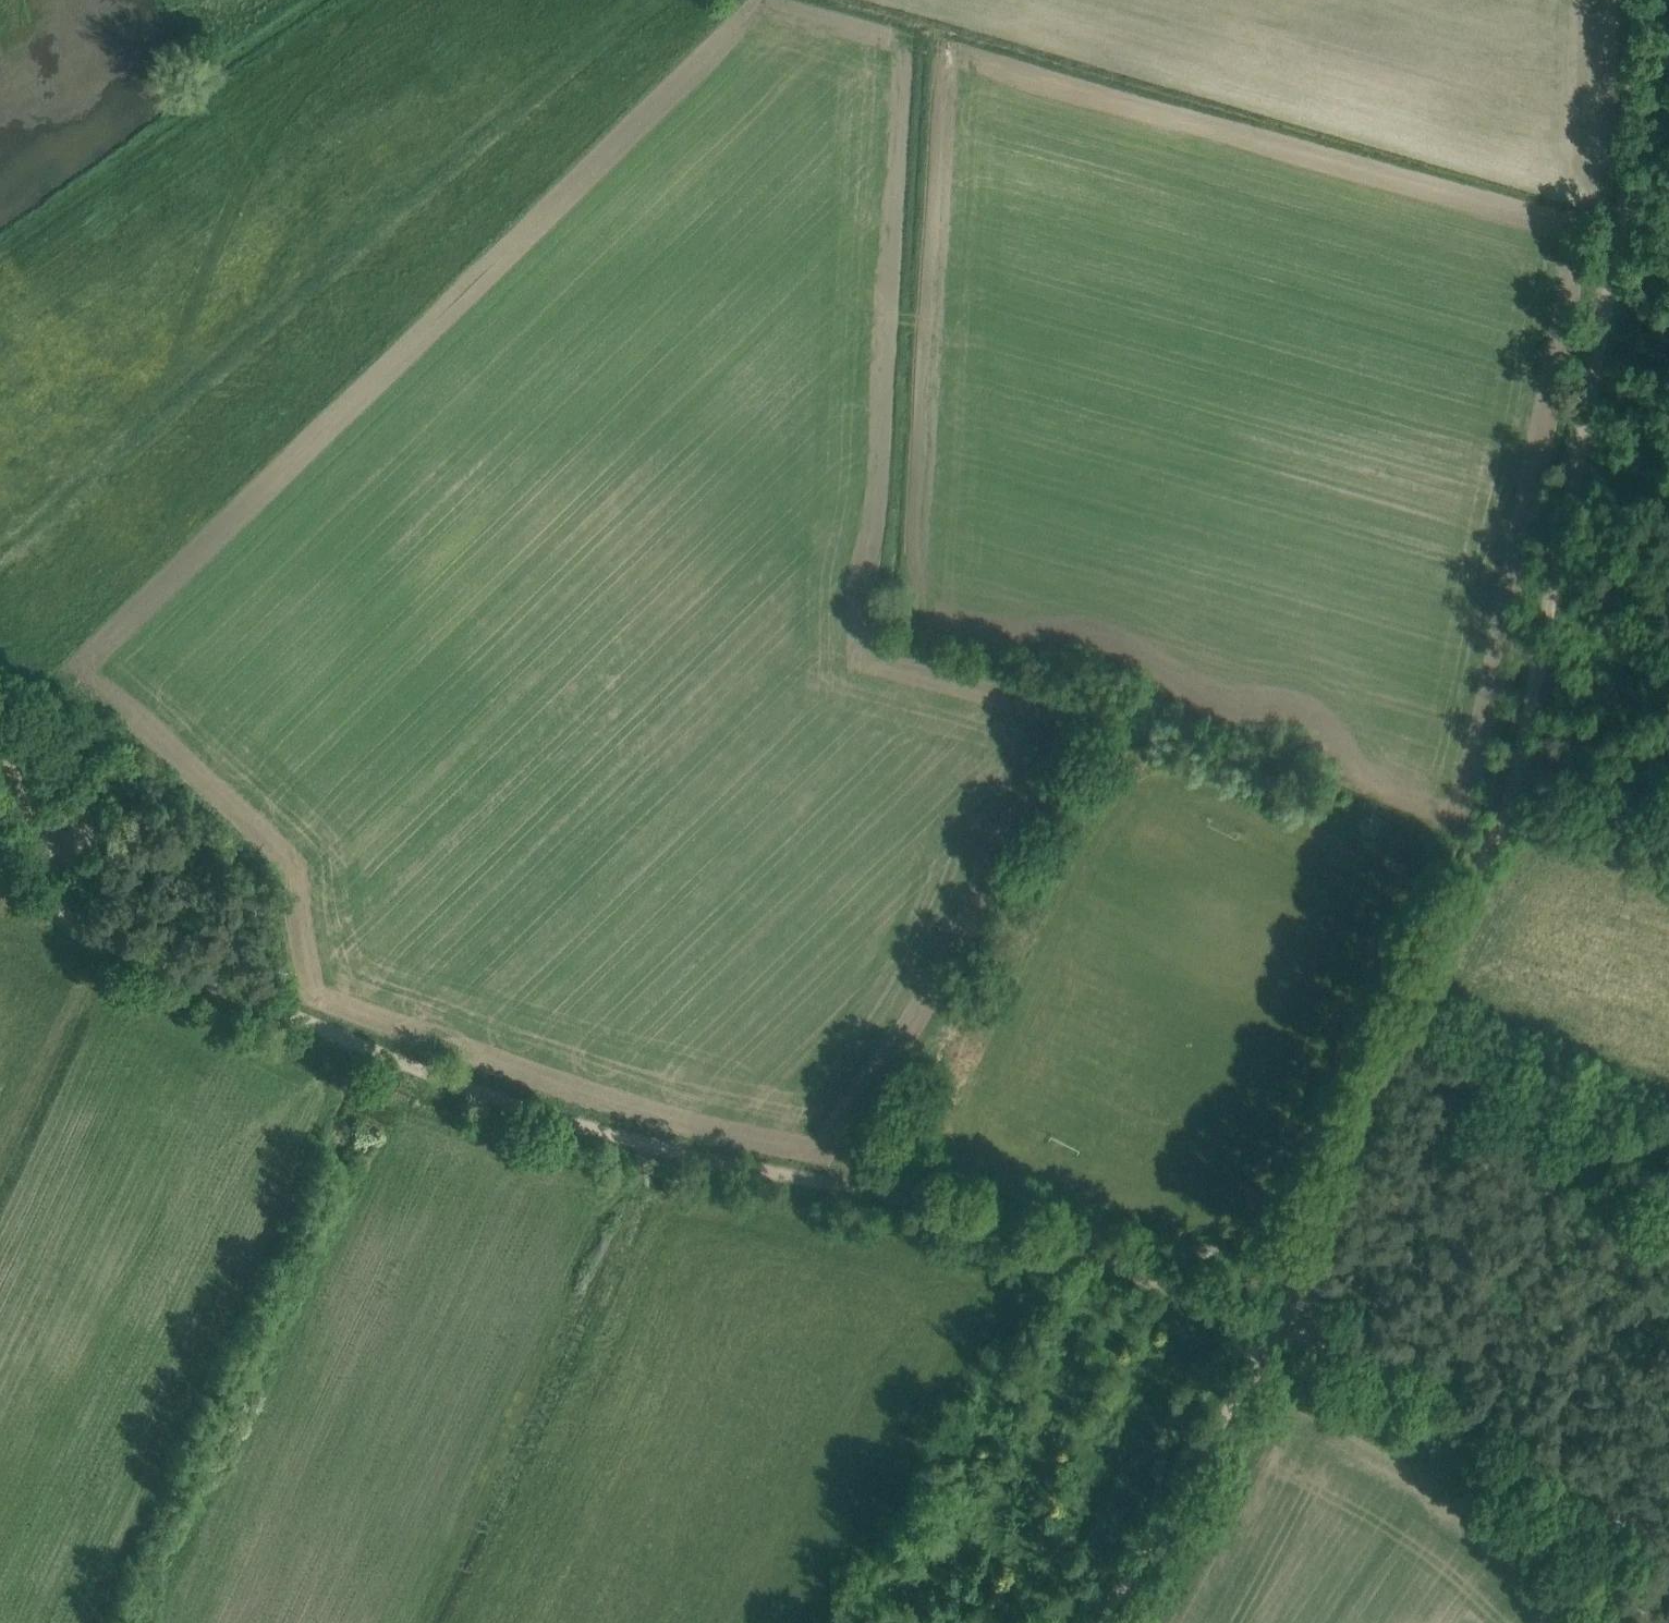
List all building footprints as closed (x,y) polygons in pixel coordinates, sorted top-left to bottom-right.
[(1190,1243),(1183,1263),(1218,1275),(1225,1255),(1190,1243)]
